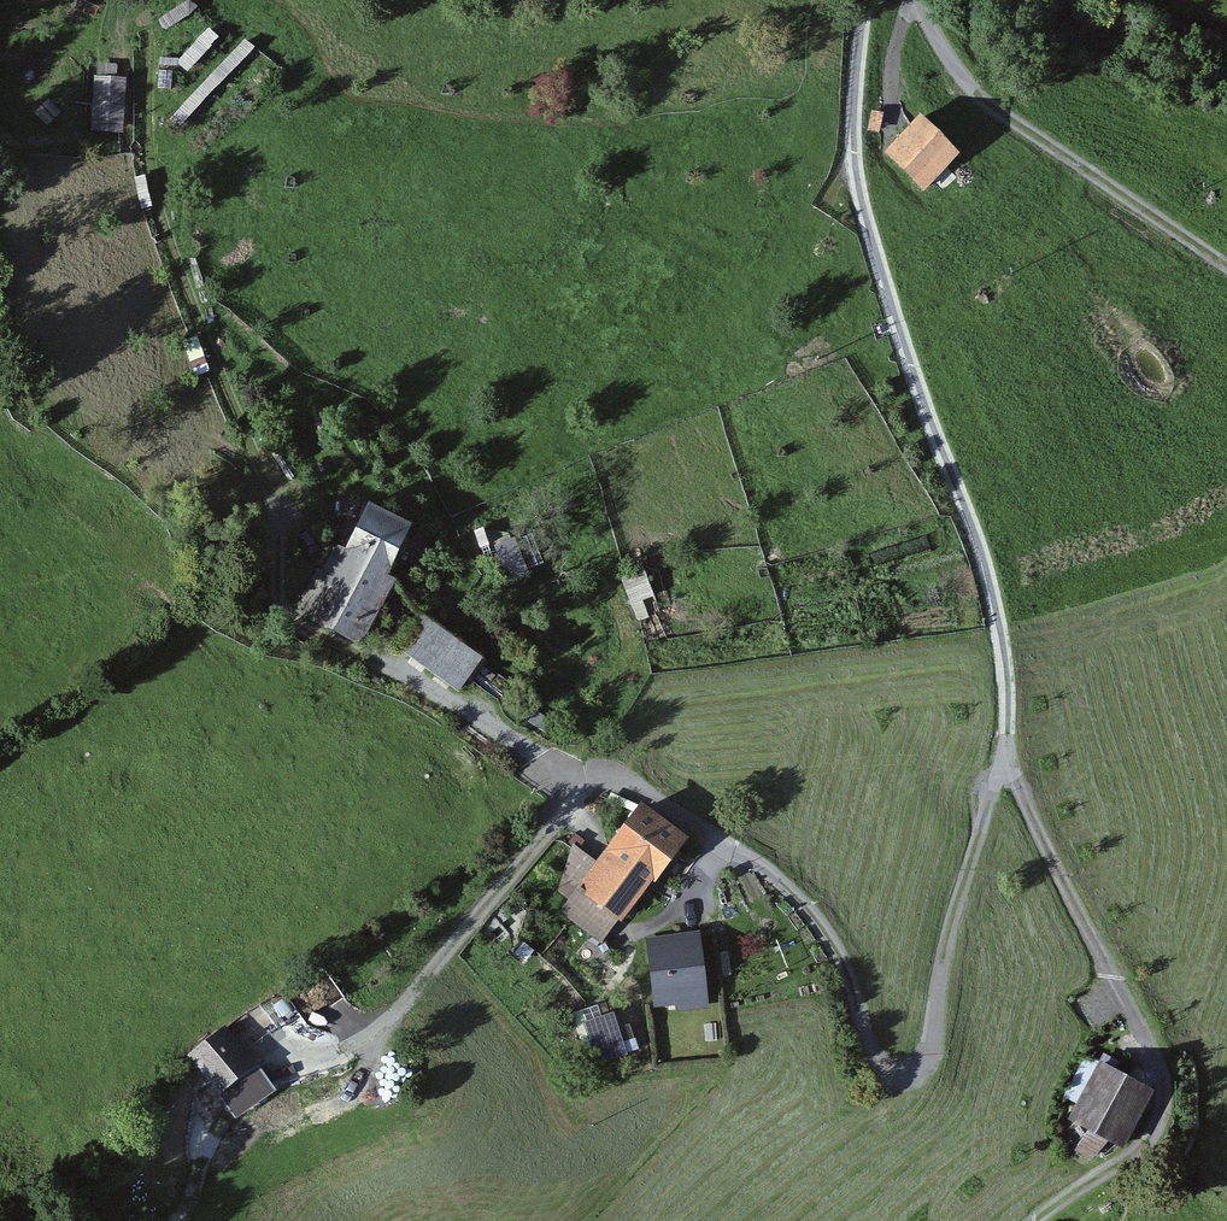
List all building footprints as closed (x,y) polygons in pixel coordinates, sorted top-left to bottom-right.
[(195,74),(209,46),(194,38),(180,66),(195,74)] [(181,127),(261,51),(250,39),(170,115),(181,127)] [(125,79),(95,77),(92,132),(121,134),(125,79)] [(48,100),(35,113),(47,126),(60,112),(48,100)] [(885,155),(924,194),(955,163),(916,125),(885,155)] [(413,524),(368,501),(344,548),(389,571),(413,524)] [(330,541),(295,609),(362,643),(397,575),(389,571),(344,548),(330,541)] [(400,644),(460,687),(479,660),(420,617),(400,644)] [(677,838),(631,808),(560,915),(600,941),(613,922),(619,926),(677,838)] [(702,931),(646,939),(655,1012),(711,1005),(702,931)] [(581,1022),(591,1066),(618,1060),(608,1016),(581,1022)] [(257,1066),(224,1026),(186,1057),(219,1097),(257,1066)] [(275,1087),(257,1066),(219,1097),(237,1119),(275,1087)] [(1137,1095),(1094,1070),(1062,1124),(1105,1150),(1137,1095)]
